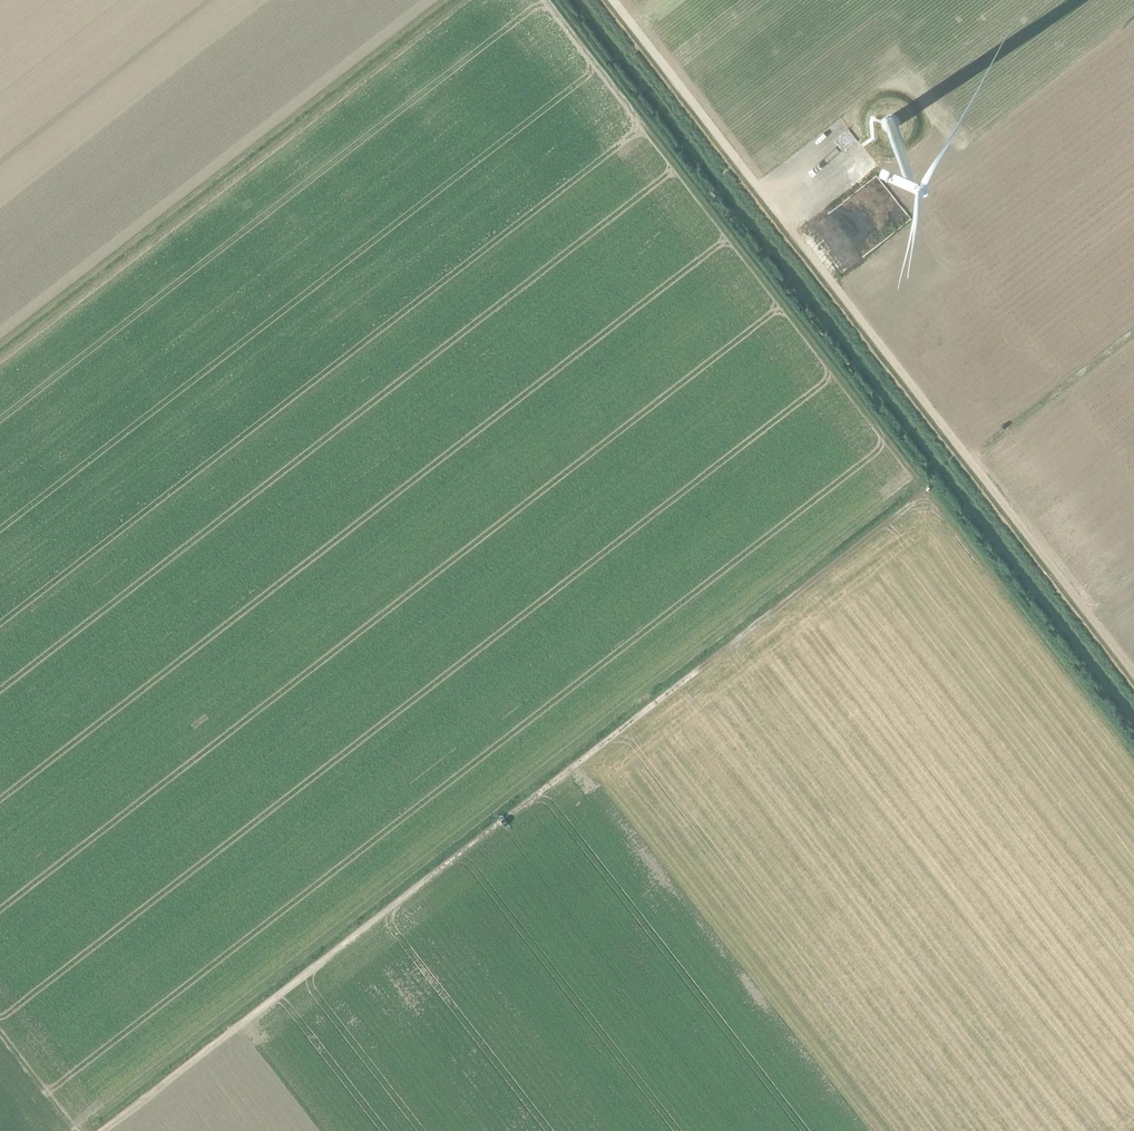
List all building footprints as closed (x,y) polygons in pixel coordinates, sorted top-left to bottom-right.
[(897,125),(898,124),(897,123),(897,121),(896,120),(896,119),(895,118),(894,118),(893,117),(892,117),(891,117),(890,117),(889,117),(888,118),(887,118),(886,119),(885,120),(884,121),(884,123),(884,124),(884,125),(884,126),(885,127),(885,128),(886,128),(887,129),(888,130),(889,130),(890,130),(891,130),(892,130),(893,130),(894,130),(895,129),(896,128),(896,127),(897,127),(897,126),(897,125)]
